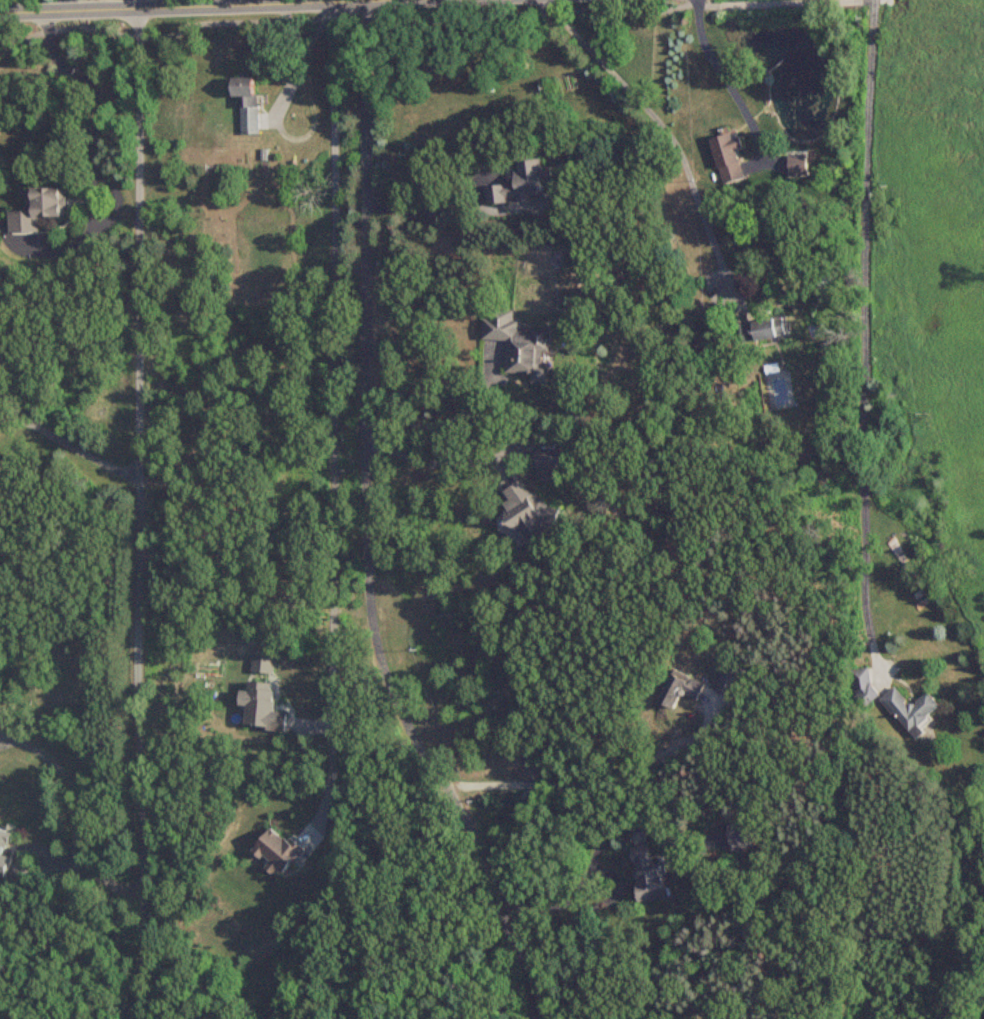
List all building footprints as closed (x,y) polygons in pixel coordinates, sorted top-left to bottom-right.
[(258,96),(253,96),(253,79),(230,80),(231,99),(240,99),(240,136),(259,136),(258,96)] [(710,141),(723,185),(745,179),(736,147),(735,147),(732,135),(710,141)] [(789,178),(808,177),(807,156),(788,157),(789,178)] [(488,205),(547,200),(544,161),(516,163),(518,185),(486,188),(488,205)] [(65,219),(64,189),(26,190),(27,213),(8,213),(9,234),(39,234),(38,220),(65,219)] [(505,374),(531,375),(531,384),(547,385),(550,331),(517,329),(518,310),(486,309),(484,342),(506,343),(505,374)] [(738,325),(740,343),(787,337),(785,319),(738,325)] [(536,452),(536,483),(558,483),(558,469),(576,469),(576,452),(536,452)] [(505,492),(510,503),(503,506),(508,514),(502,517),(511,535),(521,530),(528,544),(546,535),(543,529),(559,521),(554,511),(548,514),(537,491),(529,495),(522,482),(505,492)] [(274,657),(252,655),(250,673),(273,675),(274,657)] [(847,678),(864,707),(880,698),(863,668),(847,678)] [(704,685),(673,670),(657,702),(674,710),(682,694),(697,701),(704,685)] [(272,712),(274,683),(248,681),(247,691),(239,691),(238,705),(246,706),(245,727),(285,729),(286,713),(272,712)] [(881,701),(911,733),(940,706),(927,692),(912,706),(895,688),(881,701)] [(730,854),(750,852),(748,824),(727,825),(730,854)] [(275,826),(252,850),(280,878),(303,855),(275,826)] [(18,835),(0,828),(0,880),(18,835)] [(640,904),(669,898),(662,864),(654,865),(651,852),(631,856),(640,904)]
